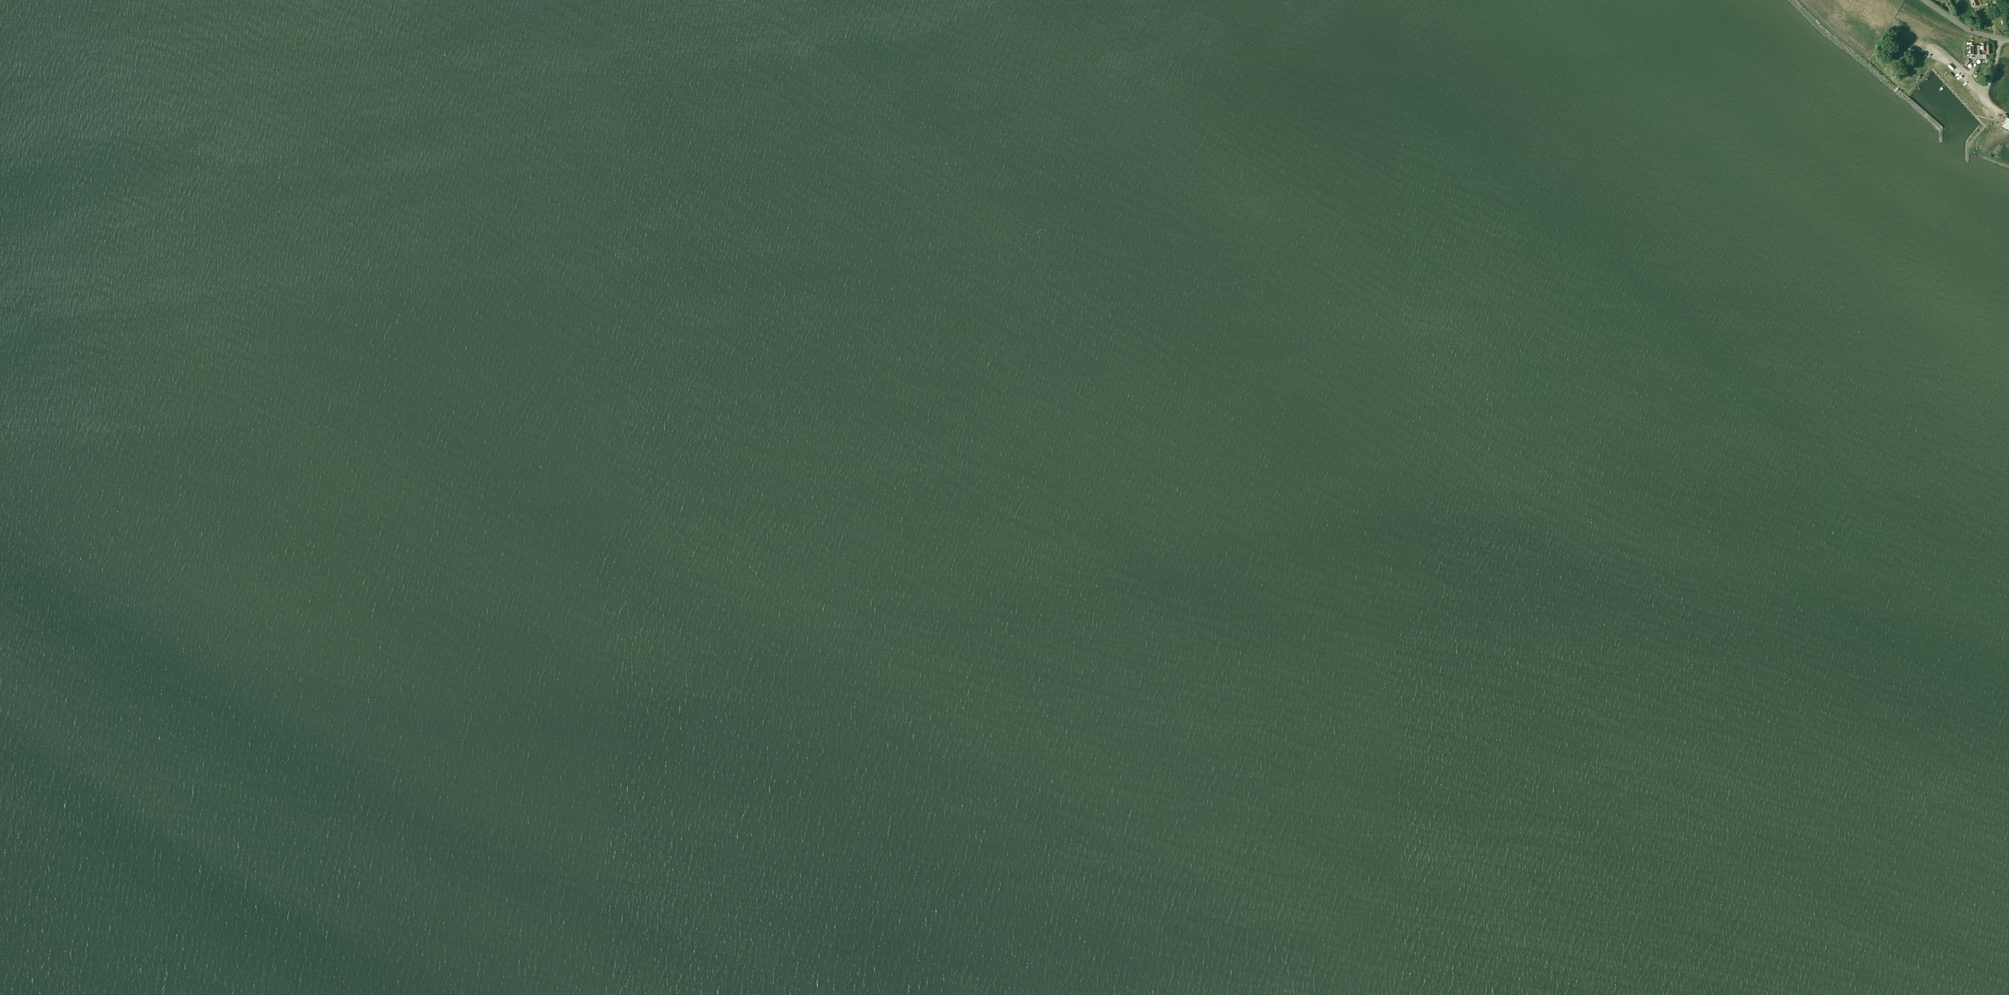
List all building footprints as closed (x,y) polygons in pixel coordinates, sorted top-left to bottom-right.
[(1991,44),(1986,44),(1985,43),(1981,43),(1981,45),(1977,45),(1977,46),(1976,46),(1976,45),(1970,45),(1970,54),(1991,54),(1991,44)]
